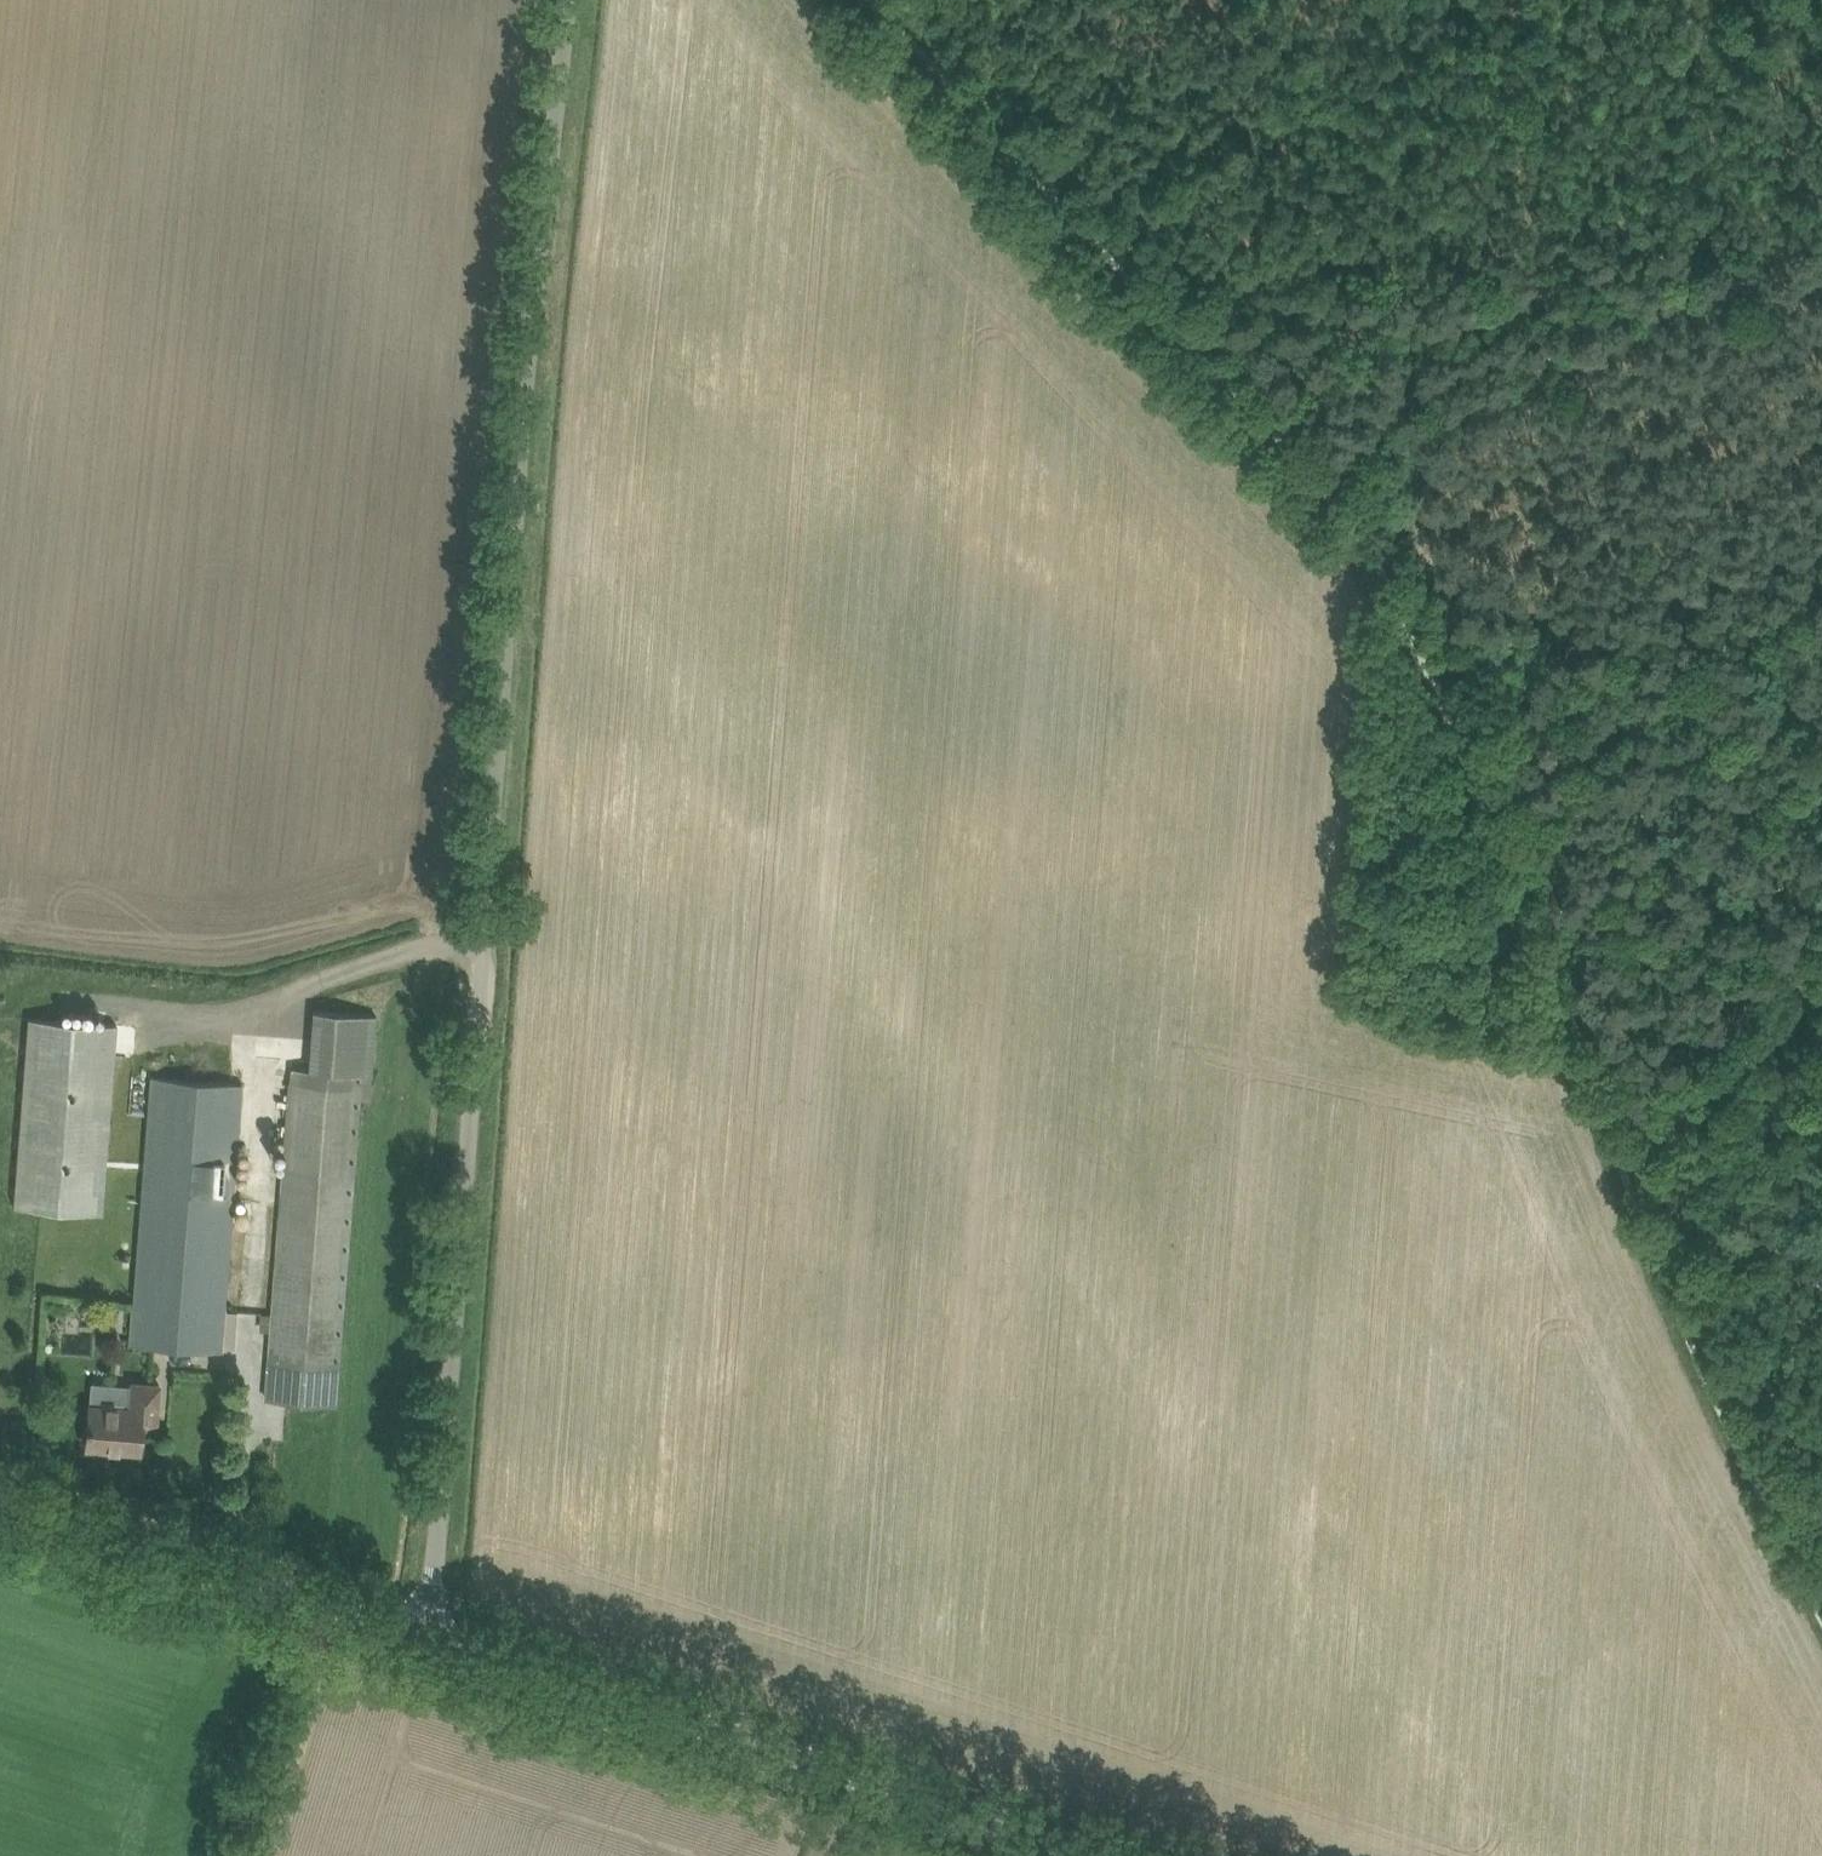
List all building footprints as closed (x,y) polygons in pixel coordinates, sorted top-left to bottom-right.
[(290,1399),(336,1403),(339,1359),(360,1094),(370,1095),(376,1014),(315,1009),(310,1068),(292,1066),(266,1397),(290,1399)] [(13,1204),(100,1211),(116,1023),(28,1016),(13,1204)] [(131,1342),(222,1350),(244,1083),(153,1075),(131,1342)] [(83,1425),(82,1439),(86,1442),(86,1445),(141,1450),(143,1419),(156,1420),(157,1411),(160,1383),(133,1381),(130,1407),(90,1404),(88,1422),(83,1425)]
